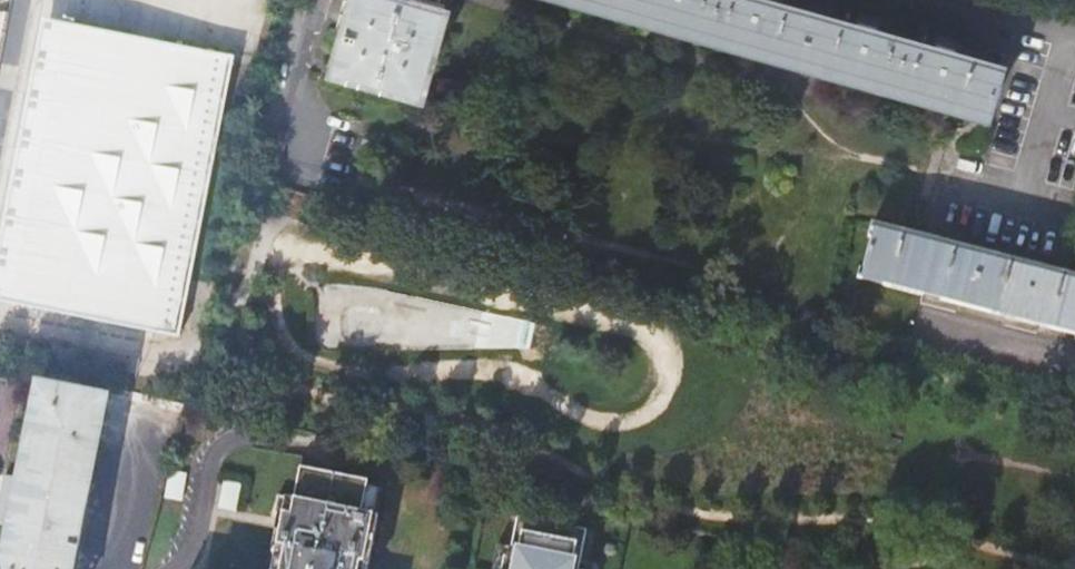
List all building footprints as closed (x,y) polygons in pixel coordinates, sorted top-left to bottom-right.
[(432,0),(352,0),(335,64),(422,88),(445,3),(432,0)] [(989,113),(1002,66),(954,53),(957,41),(938,36),(935,47),(876,30),(879,19),(860,15),(857,25),(768,0),(587,0),(989,113)] [(232,58),(42,21),(0,244),(0,299),(179,334),(189,279),(212,163),(232,58)] [(1045,273),(1047,268),(1028,263),(1027,268),(942,247),(943,241),(920,235),(919,241),(874,230),(858,277),(924,295),(1074,335),(1074,283),(1045,273)] [(13,526),(4,568),(70,568),(104,399),(41,386),(23,478),(13,526)] [(301,466),(294,497),(278,494),(275,511),(283,512),(305,517),(302,531),(280,526),(276,544),(285,545),(280,568),(360,568),(361,562),(365,563),(375,513),(362,511),(367,485),(368,480),(301,466)] [(187,471),(171,468),(166,493),(182,496),(187,471)] [(13,526),(23,478),(6,475),(0,507),(0,523),(13,526)] [(248,486),(231,482),(226,507),(243,511),(248,486)] [(380,488),(367,485),(362,511),(375,513),(380,488)] [(305,517),(283,512),(280,526),(302,531),(305,517)] [(517,515),(510,546),(508,556),(503,555),(500,568),(577,568),(579,560),(586,529),(517,515)] [(510,546),(496,543),(491,568),(500,568),(503,555),(508,556),(510,546)] [(579,560),(577,568),(593,568),(594,564),(579,560)]
